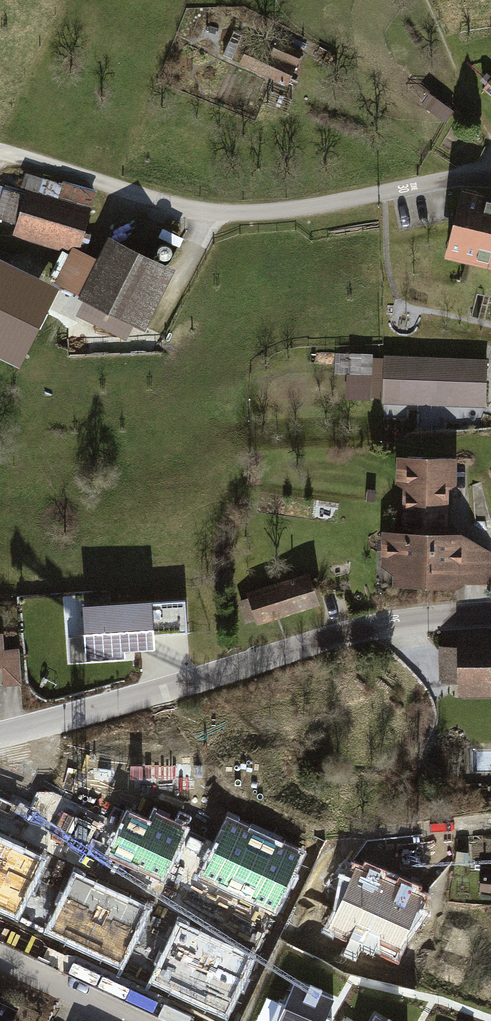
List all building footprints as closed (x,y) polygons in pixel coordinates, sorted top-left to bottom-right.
[(263,36),(249,72),(297,89),(311,54),(263,36)] [(97,214),(32,192),(16,241),(69,259),(74,248),(84,252),(97,214)] [(466,192),(452,244),(490,255),(490,198),(466,192)] [(182,271),(120,238),(107,262),(88,303),(150,333),(182,271)] [(69,259),(56,288),(88,303),(107,262),(84,252),(74,248),(69,259)] [(0,281),(0,351),(17,360),(34,326),(7,313),(19,290),(0,281)] [(388,405),(490,410),(490,363),(391,359),(388,405)] [(458,458),(394,456),(393,492),(405,492),(404,533),(441,534),(442,488),(457,488),(458,458)] [(390,533),(388,583),(490,586),(490,536),(441,534),(404,533),(390,533)] [(318,577),(255,595),(264,626),(327,608),(318,577)] [(185,601),(85,607),(88,657),(124,655),(123,647),(152,645),(151,635),(187,633),(185,601)] [(0,621),(0,673),(6,673),(6,688),(26,688),(26,650),(9,650),(8,621),(0,621)] [(467,636),(467,696),(490,696),(490,636),(467,636)] [(126,813),(107,853),(165,880),(189,827),(153,812),(149,822),(126,813)] [(266,838),(227,820),(200,877),(239,895),(266,838)] [(302,854),(266,838),(239,895),(274,912),(302,854)] [(7,843),(0,858),(0,911),(16,918),(45,860),(7,843)] [(359,862),(330,928),(362,944),(365,937),(392,877),(359,862)] [(482,896),(490,896),(490,868),(483,868),(482,896)] [(84,950),(111,892),(74,875),(47,933),(84,950)] [(424,891),(392,877),(365,937),(398,952),(424,891)] [(149,910),(111,892),(84,950),(121,967),(149,910)] [(178,924),(152,981),(189,999),(213,940),(178,924)] [(251,958),(213,940),(189,999),(226,1016),(251,958)] [(271,1020),(323,1020),(333,999),(319,993),(322,988),(310,983),(308,988),(295,982),(285,1005),(279,1003),(271,1020)] [(0,998),(0,1020),(25,1020),(29,1013),(0,998)]
